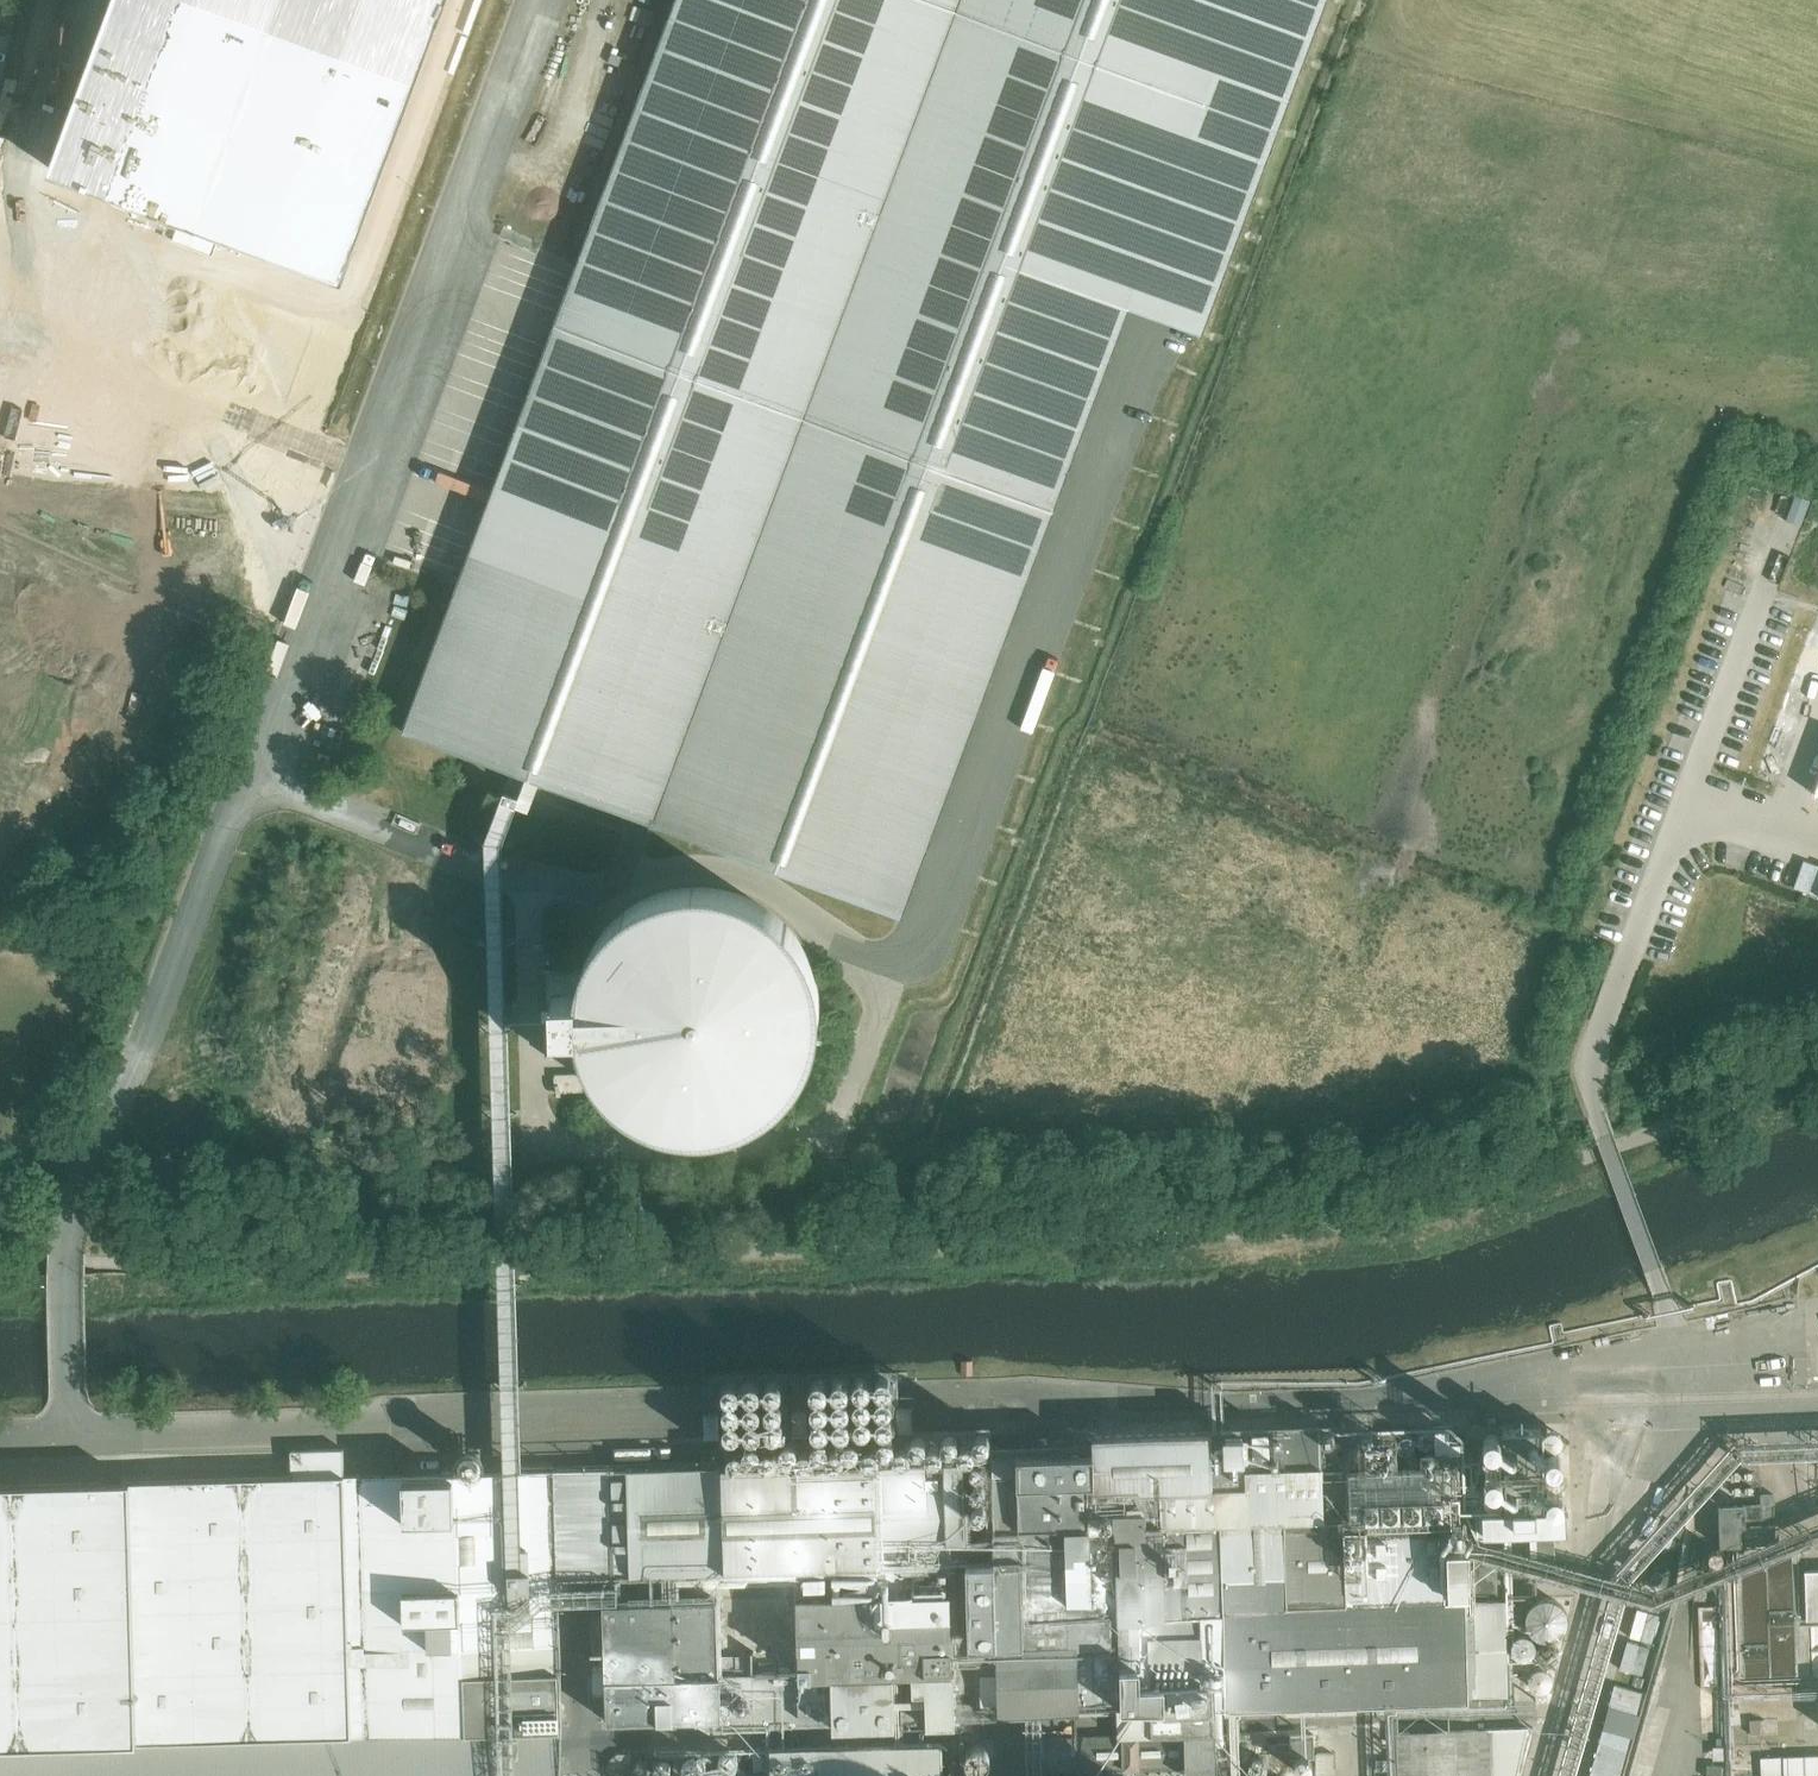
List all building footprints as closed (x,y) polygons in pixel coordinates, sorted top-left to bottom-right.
[(38,172),(333,284),(440,0),(103,0),(38,172)] [(379,717),(885,911),(1120,298),(1186,323),(1311,0),(655,0),(379,717)] [(797,1090),(820,1050),(828,1005),(818,960),(793,921),(756,895),(711,883),(665,889),(624,910),(594,945),(579,988),(580,1034),(597,1076),(629,1110),(671,1129),(717,1132),(761,1118),(797,1090)] [(873,1383),(874,1388),(877,1392),(882,1394),(887,1392),(890,1387),(889,1381),(885,1377),(880,1377),(876,1379),(873,1383)] [(852,1384),(852,1389),(855,1393),(860,1395),(865,1393),(868,1388),(868,1382),(863,1378),(859,1378),(854,1380),(852,1384)] [(829,1386),(830,1391),(833,1395),(838,1397),(843,1395),(846,1390),(845,1384),(841,1380),(836,1380),(832,1382),(829,1386)] [(762,1387),(762,1392),(765,1396),(770,1398),(775,1396),(778,1392),(777,1385),(773,1382),(768,1381),(764,1383),(762,1387)] [(808,1387),(808,1392),(811,1396),(816,1398),(821,1396),(824,1391),(824,1385),(819,1381),(814,1381),(810,1383),(808,1387)] [(720,1389),(720,1393),(723,1398),(728,1399),(733,1398),(736,1393),(735,1387),(731,1383),(726,1382),(722,1385),(720,1389)] [(741,1388),(741,1393),(744,1397),(749,1399),(754,1397),(757,1392),(756,1386),(752,1382),(747,1382),(743,1384),(741,1388)] [(874,1402),(874,1407),(878,1411),(883,1412),(888,1411),(891,1406),(890,1400),(885,1396),(880,1396),(876,1398),(874,1402)] [(852,1403),(853,1408),(856,1412),(861,1413),(866,1412),(869,1407),(868,1401),(863,1397),(859,1397),(855,1399),(852,1403)] [(830,1405),(830,1410),(834,1414),(839,1415),(844,1414),(847,1408),(846,1403),(841,1399),(836,1399),(832,1401),(830,1405)] [(762,1406),(763,1411),(766,1415),(771,1417),(776,1415),(779,1410),(778,1404),(773,1400),(769,1400),(764,1402),(762,1406)] [(808,1406),(809,1411),(812,1415),(817,1416),(822,1415),(825,1410),(824,1404),(819,1400),(815,1400),(811,1402),(808,1406)] [(720,1408),(721,1413),(724,1417),(729,1418),(734,1416),(737,1411),(736,1405),(731,1401),(726,1401),(722,1404),(720,1408)] [(741,1407),(742,1412),(745,1416),(750,1417),(755,1416),(758,1411),(757,1405),(752,1401),(747,1401),(743,1403),(741,1407)] [(875,1421),(875,1426),(878,1430),(883,1431),(888,1429),(891,1424),(890,1418),(886,1414),(881,1414),(877,1417),(875,1421)] [(853,1422),(853,1427),(856,1431),(861,1432),(866,1430),(869,1425),(868,1419),(864,1416),(859,1415),(855,1418),(853,1422)] [(831,1424),(831,1429),(835,1433),(839,1434),(844,1432),(847,1427),(846,1421),(842,1417),(837,1417),(833,1420),(831,1424)] [(763,1425),(763,1430),(767,1434),(772,1435),(777,1433),(780,1428),(779,1422),(774,1419),(769,1418),(765,1421),(763,1425)] [(809,1425),(810,1430),(813,1434),(818,1435),(823,1433),(826,1428),(825,1422),(820,1418),(815,1418),(811,1421),(809,1425)] [(742,1426),(742,1431),(746,1435),(751,1436),(755,1434),(759,1429),(758,1423),(753,1419),(748,1419),(744,1422),(742,1426)] [(721,1426),(721,1431),(725,1435),(730,1436),(735,1435),(738,1430),(737,1424),(732,1420),(727,1420),(723,1422),(721,1426)] [(1086,1723),(1517,1704),(1513,1606),(1482,1607),(1480,1556),(1576,1552),(1572,1472),(1550,1473),(1548,1444),(1504,1446),(1504,1451),(1468,1453),(1457,1435),(1339,1440),(1335,1433),(1217,1438),(1202,1438),(1092,1440),(1093,1460),(1069,1460),(1071,1555),(1072,1568),(1076,1665),(1084,1664),(1086,1723)] [(970,1442),(970,1446),(974,1450),(979,1452),(984,1450),(987,1445),(986,1439),(981,1435),(976,1435),(972,1437),(970,1442)] [(906,1443),(906,1447),(909,1451),(914,1453),(919,1451),(922,1446),(921,1440),(917,1436),(912,1436),(908,1438),(906,1443)] [(939,1443),(939,1448),(942,1452),(947,1453),(952,1451),(955,1446),(954,1440),(950,1436),(945,1436),(941,1439),(939,1443)] [(875,1444),(876,1449),(879,1453),(884,1455),(889,1453),(892,1448),(891,1442),(886,1438),(882,1438),(878,1440),(875,1444)] [(839,1445),(840,1450),(843,1454),(848,1456),(853,1454),(856,1449),(855,1443),(851,1439),(846,1439),(842,1441),(839,1445)] [(809,1447),(809,1452),(813,1456),(818,1457),(822,1455),(826,1450),(824,1444),(820,1440),(815,1440),(811,1443),(809,1447)] [(740,1448),(740,1453),(743,1457),(748,1459),(753,1457),(757,1452),(756,1446),(751,1442),(747,1442),(743,1444),(740,1448)] [(777,1448),(777,1453),(781,1457),(786,1458),(791,1457),(794,1451),(793,1445),(788,1442),(783,1442),(779,1444),(777,1448)] [(955,1451),(955,1456),(958,1460),(963,1461),(968,1460),(972,1454),(970,1449),(966,1445),(961,1445),(957,1447),(955,1451)] [(858,1453),(858,1457),(861,1462),(866,1463),(871,1462),(874,1457),(873,1451),(869,1447),(864,1446),(860,1449),(858,1453)] [(891,1453),(892,1458),(895,1462),(900,1463),(905,1461),(908,1456),(907,1450),(902,1447),(898,1446),(894,1449),(891,1453)] [(923,1452),(923,1457),(926,1461),(931,1462),(936,1461),(940,1455),(938,1449),(934,1446),(929,1446),(925,1448),(923,1452)] [(824,1455),(825,1459),(828,1464),(833,1465),(838,1464),(841,1459),(840,1453),(836,1449),(831,1448),(827,1451),(824,1455)] [(758,1455),(758,1460),(761,1464),(766,1466),(771,1464),(774,1459),(774,1453),(769,1449),(764,1449),(760,1451),(758,1455)] [(793,1455),(793,1460),(797,1464),(801,1466),(806,1464),(810,1460),(809,1454),(805,1450),(800,1449),(796,1451),(793,1455)] [(557,1588),(555,1476),(343,1481),(343,1451),(288,1452),(289,1486),(0,1492),(0,1775),(561,1775),(557,1588)] [(724,1457),(724,1462),(727,1466),(732,1468),(737,1466),(740,1461),(740,1455),(735,1451),(730,1451),(726,1453),(724,1457)] [(1069,1460),(555,1476),(557,1588),(892,1580),(892,1559),(1071,1555),(1069,1460)] [(973,1572),(976,1669),(1076,1665),(1072,1568),(973,1572)] [(1811,1633),(1817,1633),(1817,1575),(1808,1575),(1811,1633)] [(954,1595),(737,1599),(741,1729),(954,1721),(954,1595)] [(722,1609),(599,1610),(600,1727),(723,1725),(722,1609)] [(1402,1731),(1402,1775),(1511,1775),(1524,1728),(1402,1731)] [(971,1753),(971,1758),(974,1762),(979,1763),(984,1762),(987,1757),(986,1751),(982,1747),(977,1747),(973,1749),(971,1753)] [(657,1760),(657,1764),(660,1768),(665,1770),(670,1769),(673,1764),(672,1758),(668,1754),(663,1753),(659,1755),(657,1760)] [(719,1759),(720,1764),(723,1768),(728,1770),(733,1768),(736,1763),(735,1757),(731,1753),(726,1753),(722,1755),(719,1759)] [(637,1761),(637,1766),(640,1770),(645,1771),(650,1770),(653,1765),(653,1759),(648,1755),(643,1755),(639,1757),(637,1761)]
